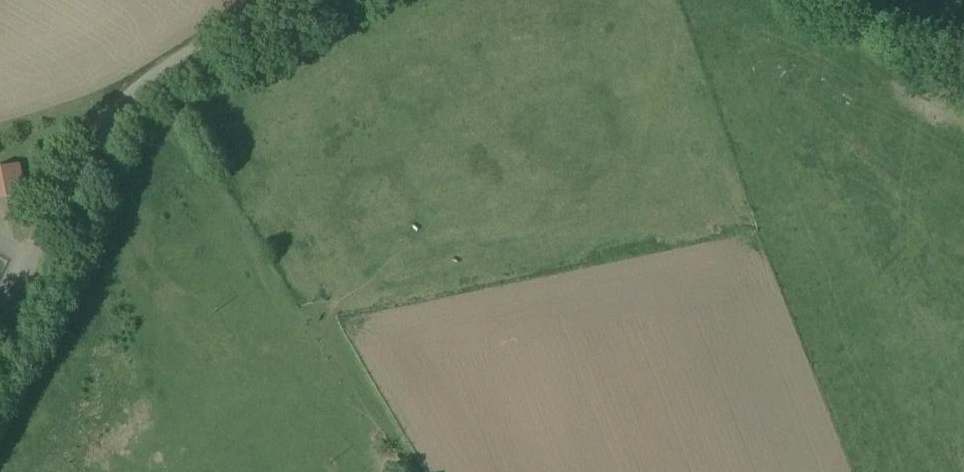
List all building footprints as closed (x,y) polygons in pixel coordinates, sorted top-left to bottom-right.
[(10,191),(18,164),(0,158),(0,188),(10,191)]
